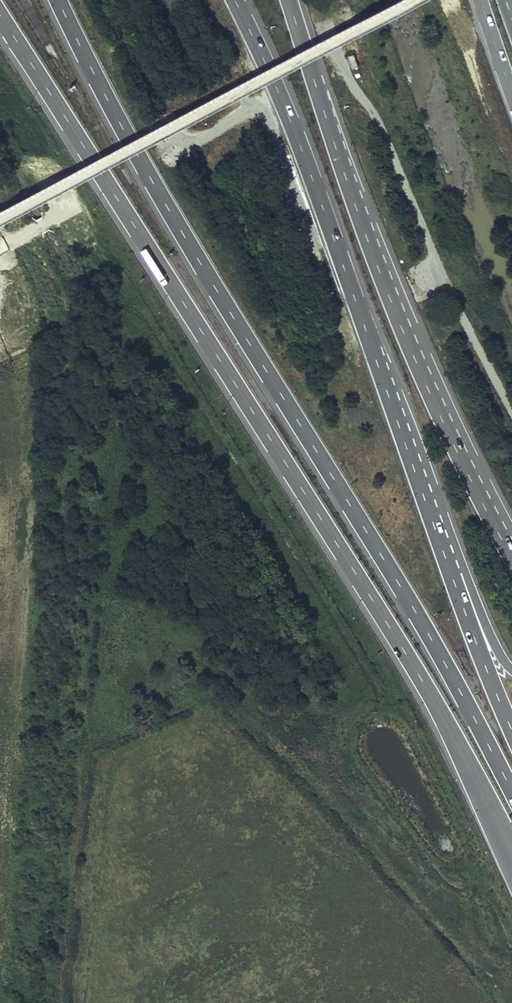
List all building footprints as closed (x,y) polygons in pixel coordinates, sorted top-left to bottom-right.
[(354,54),(348,56),(353,69),(359,67),(354,54)]
